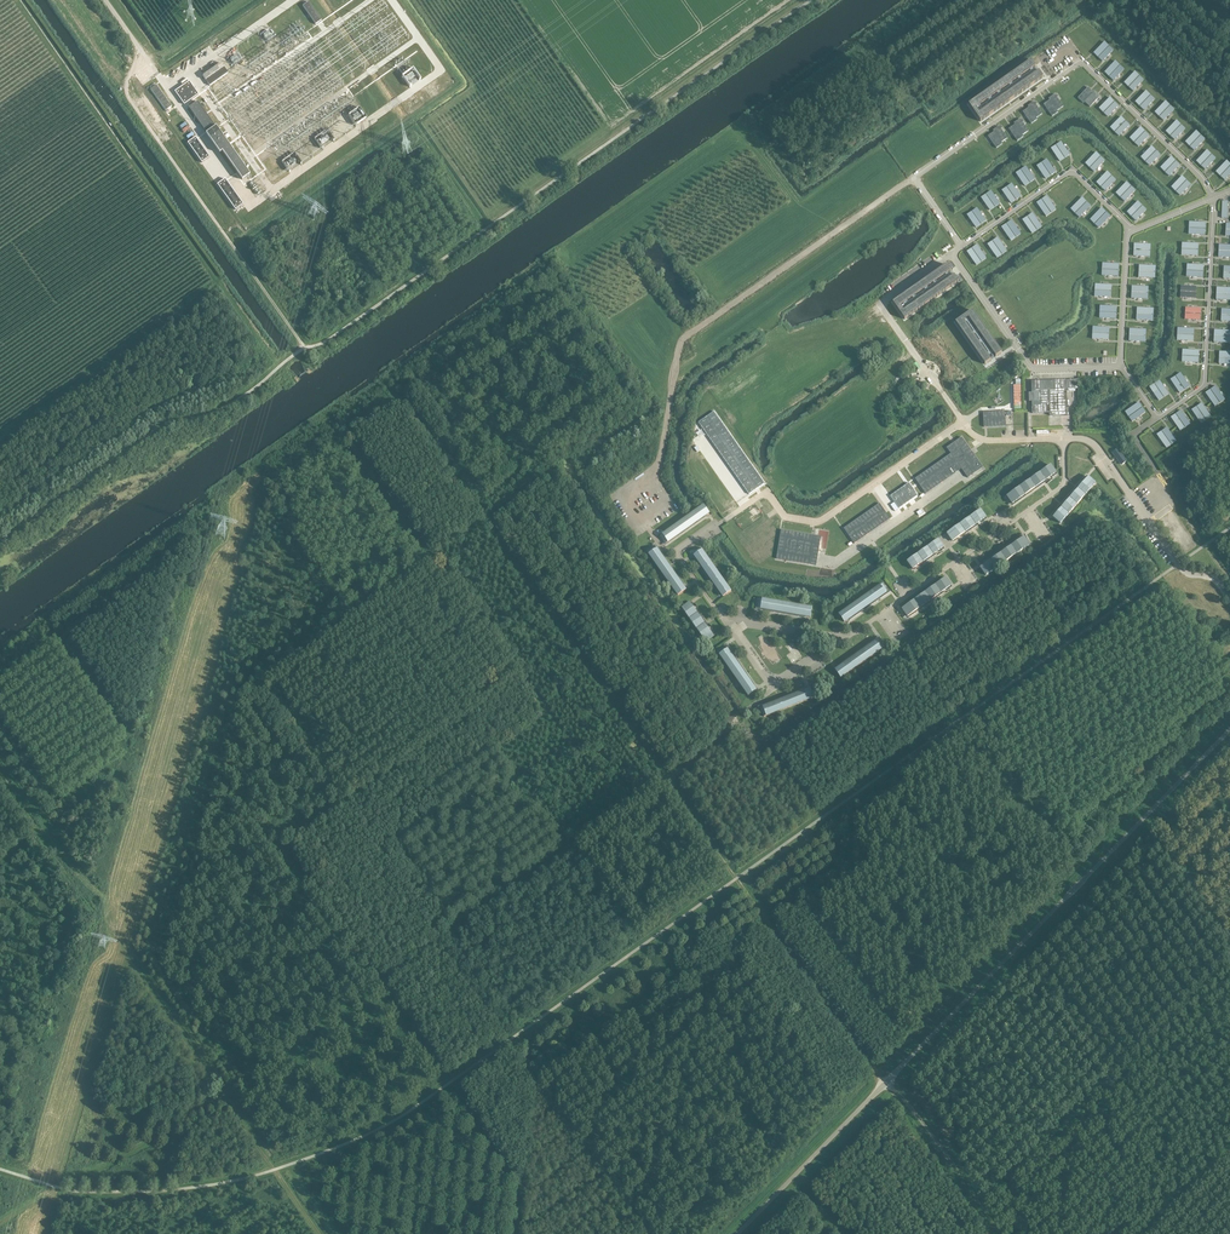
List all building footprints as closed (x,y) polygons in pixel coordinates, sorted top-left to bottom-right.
[(308,2),(303,6),(315,24),(321,20),(308,2)] [(260,36),(263,41),(270,35),(267,31),(260,36)] [(1105,42),(1093,53),(1098,57),(1109,46),(1105,42)] [(1109,46),(1098,57),(1102,62),(1113,50),(1109,46)] [(235,55),(228,59),(231,65),(238,61),(235,55)] [(1043,78),(1031,61),(969,105),(980,121),(1043,78)] [(1116,61),(1104,72),(1109,77),(1120,65),(1116,61)] [(221,63),(203,76),(210,86),(228,73),(221,63)] [(1120,65),(1109,77),(1113,81),(1124,70),(1120,65)] [(1135,71),(1124,83),(1129,87),(1140,76),(1135,71)] [(1140,76),(1129,87),(1133,91),(1144,80),(1140,76)] [(190,82),(175,92),(184,105),(198,95),(190,82)] [(1084,102),(1093,92),(1088,87),(1078,98),(1083,103),(1084,102)] [(1090,107),(1100,96),(1094,91),(1093,92),(1084,102),(1090,107)] [(1146,91),(1135,102),(1139,106),(1150,95),(1146,91)] [(1063,106),(1055,95),(1049,99),(1050,100),(1057,111),(1063,106)] [(1150,95),(1139,106),(1144,111),(1155,99),(1150,95)] [(374,111),(381,107),(375,96),(368,100),(374,111)] [(1110,97),(1099,109),(1103,113),(1114,101),(1110,97)] [(1057,111),(1050,100),(1044,104),(1052,116),(1058,112),(1057,111)] [(1114,101),(1103,113),(1108,117),(1119,106),(1114,101)] [(1166,101),(1154,112),(1159,117),(1170,105),(1166,101)] [(1042,114),(1034,102),(1028,106),(1029,108),(1036,118),(1042,114)] [(1170,105),(1159,117),(1163,121),(1174,110),(1170,105)] [(1036,118),(1029,108),(1023,112),(1031,124),(1037,119),(1036,118)] [(361,119),(358,114),(352,117),(355,123),(361,119)] [(1121,117),(1110,128),(1114,132),(1125,121),(1121,117)] [(1029,131),(1020,119),(1014,123),(1015,125),(1023,135),(1029,131)] [(1177,120),(1166,132),(1170,136),(1181,125),(1177,120)] [(1125,121),(1114,132),(1119,136),(1130,125),(1125,121)] [(1023,135),(1015,125),(1009,129),(1018,141),(1024,137),(1023,135)] [(1181,125),(1170,136),(1175,140),(1186,129),(1181,125)] [(1007,138),(999,126),(993,131),(994,132),(1001,142),(1007,138)] [(249,175),(216,127),(206,135),(220,153),(222,151),(242,181),(249,175)] [(1141,127),(1130,138),(1134,143),(1145,131),(1141,127)] [(1145,131),(1134,143),(1138,147),(1149,136),(1145,131)] [(1196,131),(1185,142),(1190,146),(1201,135),(1196,131)] [(1001,142),(994,132),(988,136),(996,148),(1002,144),(1001,142)] [(317,140),(320,144),(328,139),(325,135),(317,140)] [(1201,135),(1190,146),(1194,151),(1205,139),(1201,135)] [(196,137),(187,143),(201,163),(210,158),(196,137)] [(1056,145),(1065,158),(1070,155),(1061,142),(1056,145)] [(1051,149),(1059,162),(1065,158),(1056,145),(1051,149)] [(1152,146),(1141,157),(1145,162),(1156,150),(1152,146)] [(1156,150),(1145,162),(1150,166),(1161,155),(1156,150)] [(1207,150),(1196,161),(1200,166),(1211,154),(1207,150)] [(1096,152),(1085,163),(1090,168),(1101,156),(1096,152)] [(280,159),(284,169),(297,163),(293,153),(280,159)] [(1211,154),(1200,166),(1205,170),(1216,159),(1211,154)] [(1101,156),(1090,168),(1094,172),(1105,161),(1101,156)] [(1171,157),(1160,168),(1165,172),(1176,161),(1171,157)] [(1042,163),(1050,176),(1056,172),(1047,159),(1042,163)] [(1176,161),(1165,172),(1169,177),(1180,165),(1176,161)] [(1216,172),(1220,176),(1229,166),(1229,164),(1227,161),(1216,172)] [(1037,166),(1045,179),(1050,176),(1042,163),(1037,166)] [(1020,170),(1029,183),(1035,179),(1026,166),(1020,170)] [(1220,176),(1225,180),(1229,175),(1229,166),(1220,176)] [(1015,173),(1024,186),(1029,183),(1020,170),(1015,173)] [(1107,171),(1096,183),(1101,187),(1112,176),(1107,171)] [(1112,176),(1101,187),(1105,191),(1116,180),(1112,176)] [(1182,176),(1171,187),(1176,192),(1187,180),(1182,176)] [(225,178),(217,184),(235,210),(243,204),(225,178)] [(1187,180),(1176,192),(1180,196),(1191,184),(1187,180)] [(1127,182),(1116,193),(1120,198),(1131,186),(1127,182)] [(1007,187),(1016,200),(1021,196),(1012,183),(1007,187)] [(1131,186),(1120,198),(1124,202),(1135,190),(1131,186)] [(1002,191),(1010,204),(1016,200),(1007,187),(1002,191)] [(986,194),(995,207),(1000,204),(991,191),(986,194)] [(981,198),(990,211),(995,207),(986,194),(981,198)] [(1041,199),(1051,213),(1056,210),(1046,196),(1041,199)] [(1082,197),(1070,210),(1075,214),(1087,202),(1082,197)] [(1036,203),(1046,217),(1051,213),(1041,199),(1036,203)] [(1138,201),(1127,212),(1131,217),(1142,205),(1138,201)] [(1087,202),(1075,214),(1079,218),(1091,206),(1087,202)] [(1142,205),(1131,217),(1136,221),(1147,210),(1142,205)] [(972,212),(981,225),(986,221),(977,208),(972,212)] [(1102,208),(1090,220),(1094,224),(1106,212),(1102,208)] [(967,215),(976,228),(981,225),(972,212),(967,215)] [(1106,212),(1094,224),(1099,228),(1110,216),(1106,212)] [(1027,216),(1037,230),(1042,227),(1032,213),(1027,216)] [(1022,220),(1032,234),(1037,230),(1027,216),(1022,220)] [(1006,224),(1016,238),(1021,234),(1011,220),(1006,224)] [(1001,227),(1011,241),(1016,238),(1006,224),(1001,227)] [(992,241),(1002,255),(1007,251),(997,238),(992,241)] [(987,245),(997,258),(1002,255),(992,241),(987,245)] [(971,248),(981,262),(986,259),(976,245),(971,248)] [(966,252),(976,266),(981,262),(971,248),(966,252)] [(905,320),(958,282),(946,265),(893,303),(905,320)] [(985,364),(1001,353),(972,311),(956,323),(985,364)] [(1190,387),(1180,373),(1175,376),(1185,390),(1190,387)] [(1185,390),(1175,376),(1170,380),(1180,394),(1185,390)] [(1078,389),(1078,380),(1031,381),(1032,393),(1029,393),(1029,402),(1032,402),(1032,413),(1050,413),(1050,416),(1067,415),(1067,392),(1075,392),(1075,389),(1078,389)] [(1169,394),(1159,380),(1154,384),(1164,398),(1169,394)] [(1164,398),(1154,384),(1149,387),(1159,401),(1164,398)] [(1225,400),(1215,386),(1210,390),(1220,403),(1225,400)] [(1220,403),(1210,390),(1205,393),(1215,407),(1220,403)] [(1128,417),(1142,408),(1139,403),(1125,412),(1128,417)] [(1211,417),(1202,403),(1197,407),(1206,421),(1211,417)] [(1206,421),(1197,407),(1192,410),(1201,424),(1206,421)] [(1132,422),(1146,412),(1142,408),(1128,417),(1132,422)] [(1006,426),(1005,411),(983,412),(984,427),(1006,426)] [(1190,424),(1181,411),(1176,414),(1185,428),(1190,424)] [(749,495),(765,484),(715,412),(699,423),(749,495)] [(1185,428),(1176,414),(1171,418),(1180,431),(1185,428)] [(1176,441),(1167,428),(1162,431),(1171,445),(1176,441)] [(1171,445),(1162,431),(1157,435),(1166,448),(1171,445)] [(951,454),(915,479),(925,494),(961,469),(967,478),(982,467),(961,437),(946,448),(951,454)] [(1125,462),(1126,461),(1123,457),(1121,453),(1120,453),(1117,449),(1113,452),(1121,464),(1122,464),(1126,462),(1125,462)] [(1007,496),(1010,501),(1012,504),(1056,473),(1050,465),(1007,496)] [(1088,477),(1053,517),(1060,524),(1095,483),(1088,477)] [(916,499),(907,486),(888,499),(897,512),(916,499)] [(854,544),(890,519),(886,513),(879,504),(844,529),(854,544)] [(666,544),(705,516),(709,513),(704,506),(660,536),(663,541),(666,544)] [(947,534),(952,541),(986,518),(980,510),(947,534)] [(821,536),(813,535),(781,530),(776,559),(816,565),(818,551),(821,536)] [(1024,537),(980,568),(986,575),(1029,545),(1026,540),(1024,537)] [(907,562),(913,569),(943,548),(944,548),(938,540),(907,562)] [(686,590),(683,585),(655,546),(652,549),(647,552),(678,595),(686,590)] [(700,548),(695,551),(692,553),(720,592),(723,597),(731,591),(700,548)] [(946,578),(902,609),(908,617),(951,586),(946,578)] [(849,619),(888,592),(886,588),(883,584),(839,614),(845,622),(849,619)] [(758,604),(758,608),(805,616),(810,617),(812,608),(759,599),(758,604)] [(690,603),(682,608),(706,642),(714,636),(690,603)] [(879,639),(840,667),(835,670),(841,678),(884,647),(881,642),(879,639)] [(753,686),(726,647),(723,649),(718,652),(748,696),(756,690),(753,686)] [(810,689),(805,691),(760,708),(762,711),(764,717),(813,697),(810,689)]
